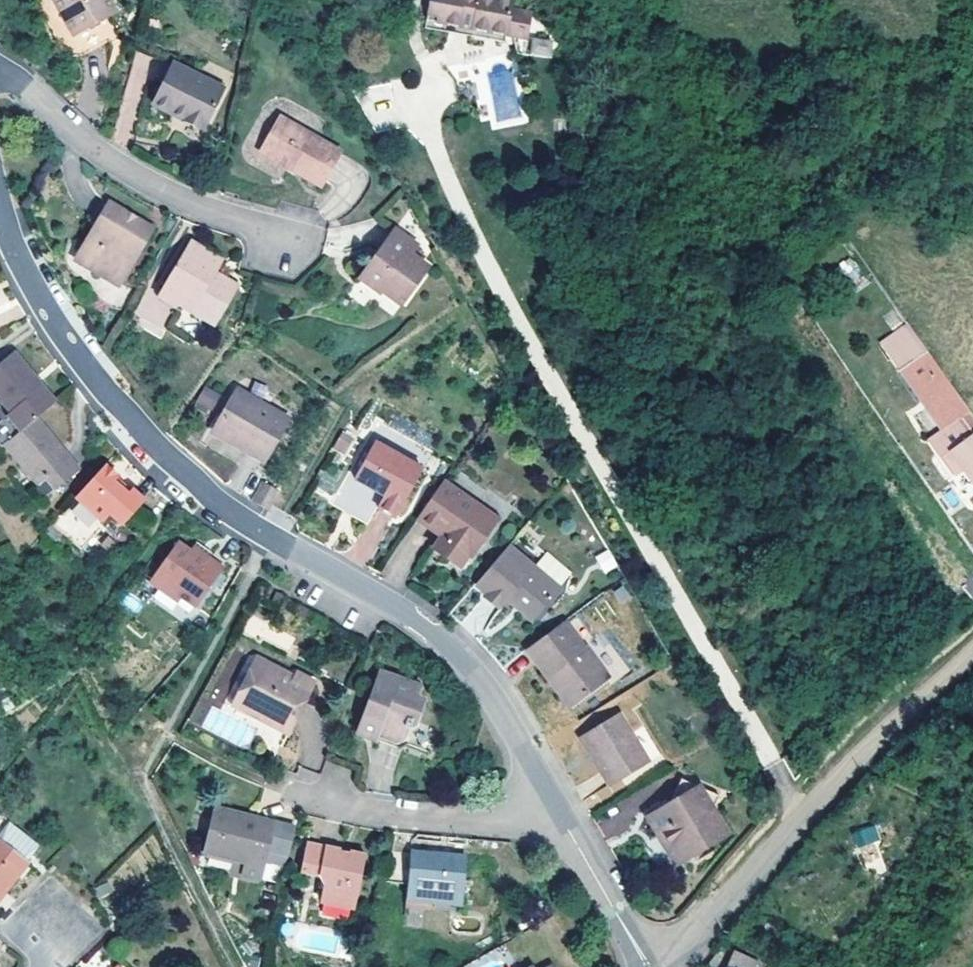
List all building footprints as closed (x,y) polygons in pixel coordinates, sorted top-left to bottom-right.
[(115,13),(106,0),(53,0),(51,2),(50,0),(39,0),(30,7),(62,54),(66,56),(69,58),(72,58),(76,59),(80,58),(84,57),(118,35),(107,18),(115,13)] [(505,32),(510,0),(443,0),(439,19),(505,32)] [(515,0),(510,0),(505,32),(509,33),(515,0)] [(532,37),(530,55),(551,58),(554,40),(532,37)] [(182,116),(179,121),(201,132),(221,89),(169,65),(152,102),(182,116)] [(152,102),(149,107),(179,121),(182,116),(152,102)] [(323,178),(340,149),(280,118),(262,151),(283,160),(284,158),(323,178)] [(86,223),(94,228),(107,204),(99,200),(86,223)] [(150,229),(107,204),(94,228),(74,262),(118,286),(150,229)] [(390,283),(407,296),(425,270),(408,258),(415,248),(394,232),(362,275),(384,291),(390,283)] [(236,284),(215,272),(209,269),(216,257),(190,241),(159,296),(212,326),(236,284)] [(222,260),(216,257),(209,269),(215,272),(222,260)] [(390,283),(384,291),(401,304),(407,296),(390,283)] [(44,386),(16,350),(0,364),(0,398),(11,411),(8,414),(22,431),(37,417),(52,405),(40,390),(44,386)] [(56,402),(44,386),(40,390),(52,405),(56,402)] [(266,457),(292,420),(247,388),(221,426),(266,457)] [(8,414),(0,420),(0,444),(2,447),(4,445),(22,431),(8,414)] [(80,469),(37,417),(22,431),(4,445),(37,485),(44,479),(55,490),(80,469)] [(939,432),(945,441),(962,430),(954,421),(939,432)] [(968,433),(950,446),(972,479),(972,440),(968,433)] [(375,486),(385,492),(378,505),(396,515),(422,468),(375,443),(354,478),(371,488),(375,486)] [(144,502),(131,490),(126,494),(113,483),(117,478),(103,465),(75,497),(102,520),(108,514),(122,526),(144,502)] [(317,490),(337,494),(341,469),(321,466),(317,490)] [(131,490),(117,478),(113,483),(126,494),(131,490)] [(442,480),(416,518),(440,535),(436,541),(445,547),(439,555),(461,570),(476,548),(479,550),(494,527),(472,511),(476,505),(442,480)] [(268,508),(278,492),(265,484),(254,499),(268,508)] [(78,547),(102,520),(75,497),(52,523),(78,547)] [(498,520),(476,505),(472,511),(494,527),(498,520)] [(445,547),(436,541),(431,548),(439,555),(445,547)] [(221,571),(207,561),(203,566),(176,546),(148,584),(162,594),(166,589),(180,599),(194,609),(221,571)] [(515,594),(539,616),(562,589),(511,546),(478,584),(489,593),(505,606),(510,600),(515,594)] [(176,604),(180,599),(166,589),(162,594),(176,604)] [(501,611),(505,606),(489,593),(485,598),(501,611)] [(535,621),(539,616),(515,594),(510,600),(535,621)] [(565,621),(527,648),(548,675),(552,671),(575,701),(610,675),(587,644),(584,647),(565,621)] [(233,705),(272,724),(276,718),(243,702),(264,662),(256,658),(233,705)] [(296,679),(264,662),(243,702),(276,718),(272,724),(288,732),(314,682),(298,674),(296,679)] [(417,685),(380,671),(362,719),(379,725),(376,731),(406,742),(422,699),(414,696),(417,685)] [(552,671),(548,675),(571,705),(575,701),(552,671)] [(649,756),(621,710),(583,733),(610,780),(649,756)] [(379,725),(362,719),(357,734),(403,751),(406,742),(376,731),(379,725)] [(670,837),(665,840),(676,861),(730,830),(716,805),(722,781),(684,772),(678,795),(648,812),(659,830),(664,827),(670,837)] [(219,809),(217,815),(259,825),(260,819),(219,809)] [(249,872),(266,876),(270,860),(286,864),(294,827),(260,819),(259,825),(217,815),(206,860),(235,868),(238,857),(252,861),(249,872)] [(39,845),(13,824),(0,840),(0,894),(39,845)] [(851,831),(855,846),(879,840),(875,825),(851,831)] [(664,827),(659,830),(665,840),(670,837),(664,827)] [(303,870),(318,873),(325,845),(310,842),(303,870)] [(326,875),(321,900),(354,907),(365,854),(325,845),(318,873),(326,875)] [(409,906),(431,907),(431,899),(464,902),(464,898),(467,857),(413,853),(409,906)] [(264,886),(266,876),(249,872),(252,861),(238,857),(235,868),(232,878),(264,886)] [(482,858),(467,857),(464,898),(479,899),(482,858)] [(463,910),(464,902),(431,899),(431,907),(463,910)] [(742,962),(745,956),(733,950),(724,966),(753,966),(742,962)]
